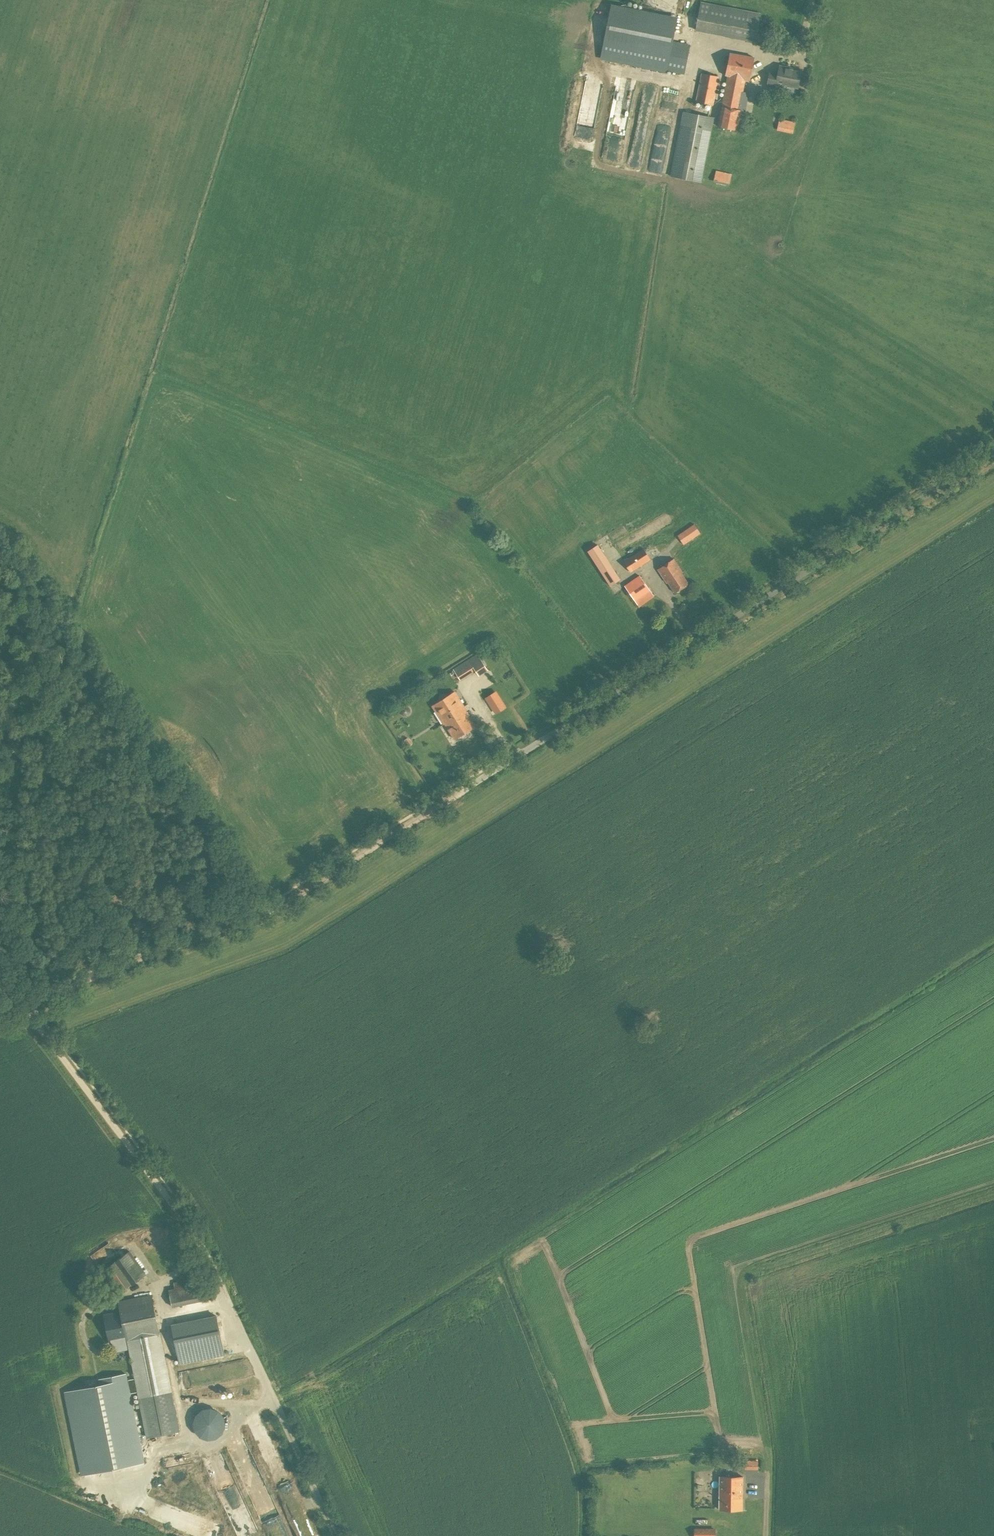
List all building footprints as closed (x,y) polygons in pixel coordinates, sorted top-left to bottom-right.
[(613,8),(603,59),(668,71),(685,74),(690,44),(674,41),(678,20),(613,8)] [(750,81),(754,57),(730,53),(725,76),(727,77),(721,107),(722,107),(718,127),(737,131),(741,111),(745,112),(749,93),(744,92),(746,80),(750,81)] [(778,88),(779,84),(798,88),(801,72),(792,70),(793,69),(780,66),(778,74),(769,72),(767,85),(778,88)] [(713,106),(719,76),(701,73),(695,102),(713,106)] [(702,183),(714,117),(683,111),(671,177),(702,183)] [(793,134),(795,122),(779,119),(777,130),(793,134)] [(730,185),(732,174),(716,170),(713,182),(730,185)] [(684,544),(701,533),(694,524),(677,535),(684,544)] [(588,551),(610,586),(622,578),(599,544),(588,551)] [(630,572),(651,559),(644,548),(623,561),(630,572)] [(689,584),(681,573),(683,572),(674,558),(658,569),(667,583),(668,582),(675,593),(689,584)] [(635,601),(650,590),(640,575),(624,586),(635,601)] [(478,653),(468,659),(479,676),(488,670),(478,653)] [(457,710),(465,705),(456,690),(436,703),(447,721),(450,719),(449,717),(458,711),(457,710)] [(495,714),(507,707),(496,690),(485,697),(495,714)] [(450,719),(447,721),(457,737),(478,724),(465,705),(457,710),(458,711),(449,717),(450,719)] [(114,1296),(147,1274),(130,1250),(98,1273),(114,1296)] [(172,1307),(180,1305),(177,1288),(168,1290),(172,1307)] [(160,1333),(152,1295),(119,1301),(121,1311),(104,1314),(110,1343),(127,1339),(135,1378),(138,1391),(147,1438),(180,1431),(160,1333)] [(180,1364),(224,1355),(217,1316),(172,1324),(180,1364)] [(142,1462),(128,1393),(138,1391),(135,1378),(125,1380),(124,1374),(97,1380),(98,1386),(66,1392),(83,1474),(142,1462)] [(225,1400),(232,1399),(231,1391),(224,1392),(225,1400)] [(195,1421),(195,1424),(195,1426),(195,1429),(196,1431),(198,1433),(199,1435),(201,1436),(204,1438),(206,1438),(208,1439),(211,1439),(213,1438),(216,1438),(218,1436),(220,1435),(222,1433),(223,1431),(224,1429),(225,1426),(225,1424),(224,1421),(224,1419),(223,1416),(221,1414),(219,1412),(217,1411),(215,1410),(212,1409),(210,1409),(207,1409),(205,1410),(202,1411),(200,1412),(198,1414),(197,1416),(196,1419),(195,1421)] [(744,1469),(758,1469),(758,1460),(745,1460),(744,1469)] [(719,1491),(743,1491),(743,1476),(719,1476),(719,1491)] [(743,1509),(743,1491),(719,1491),(719,1509),(743,1509)] [(716,1528),(694,1528),(694,1535),(716,1535),(716,1528)]
